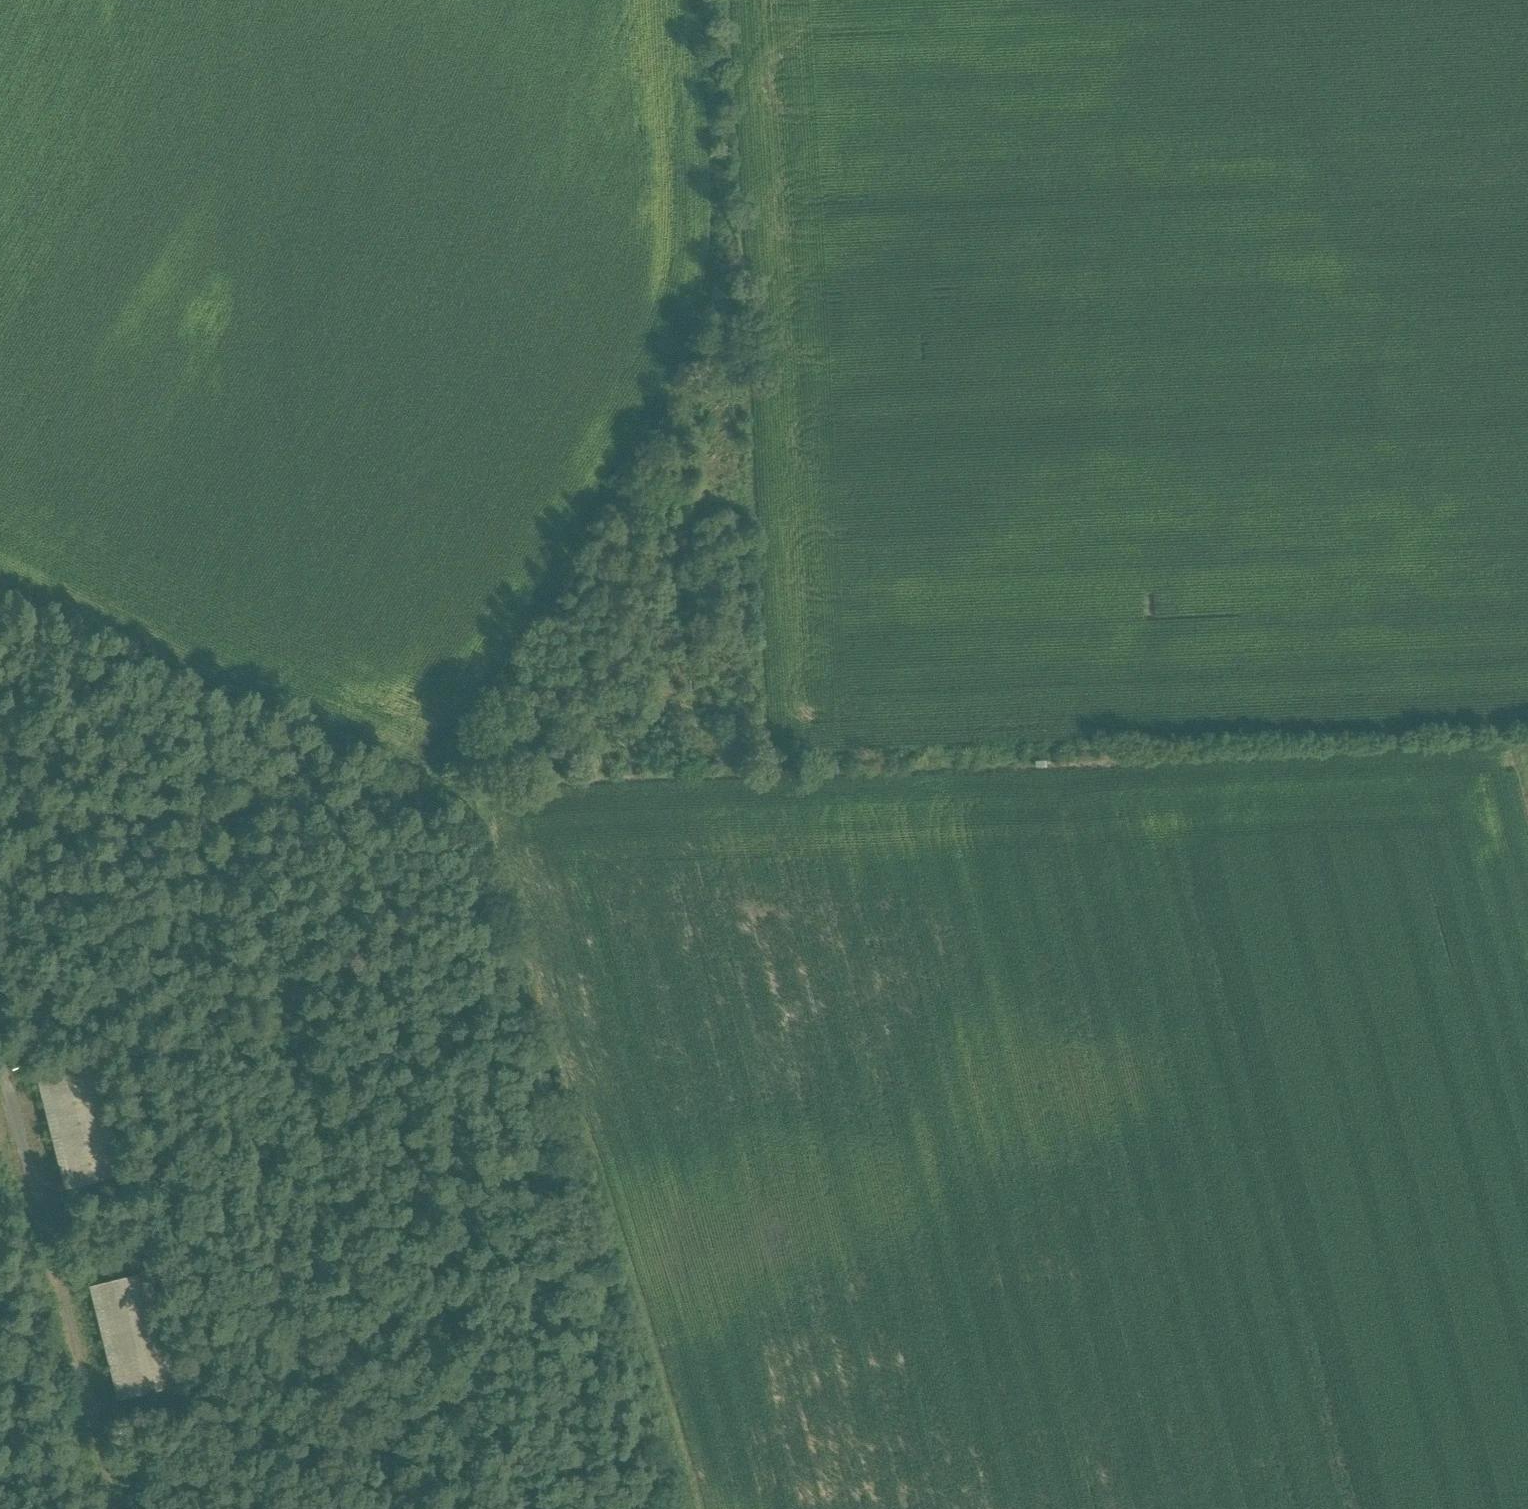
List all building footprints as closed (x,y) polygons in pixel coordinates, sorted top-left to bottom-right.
[(96,1060),(37,1072),(71,1208),(129,1196),(96,1060)] [(149,1273),(89,1287),(123,1420),(186,1402),(149,1273)]
